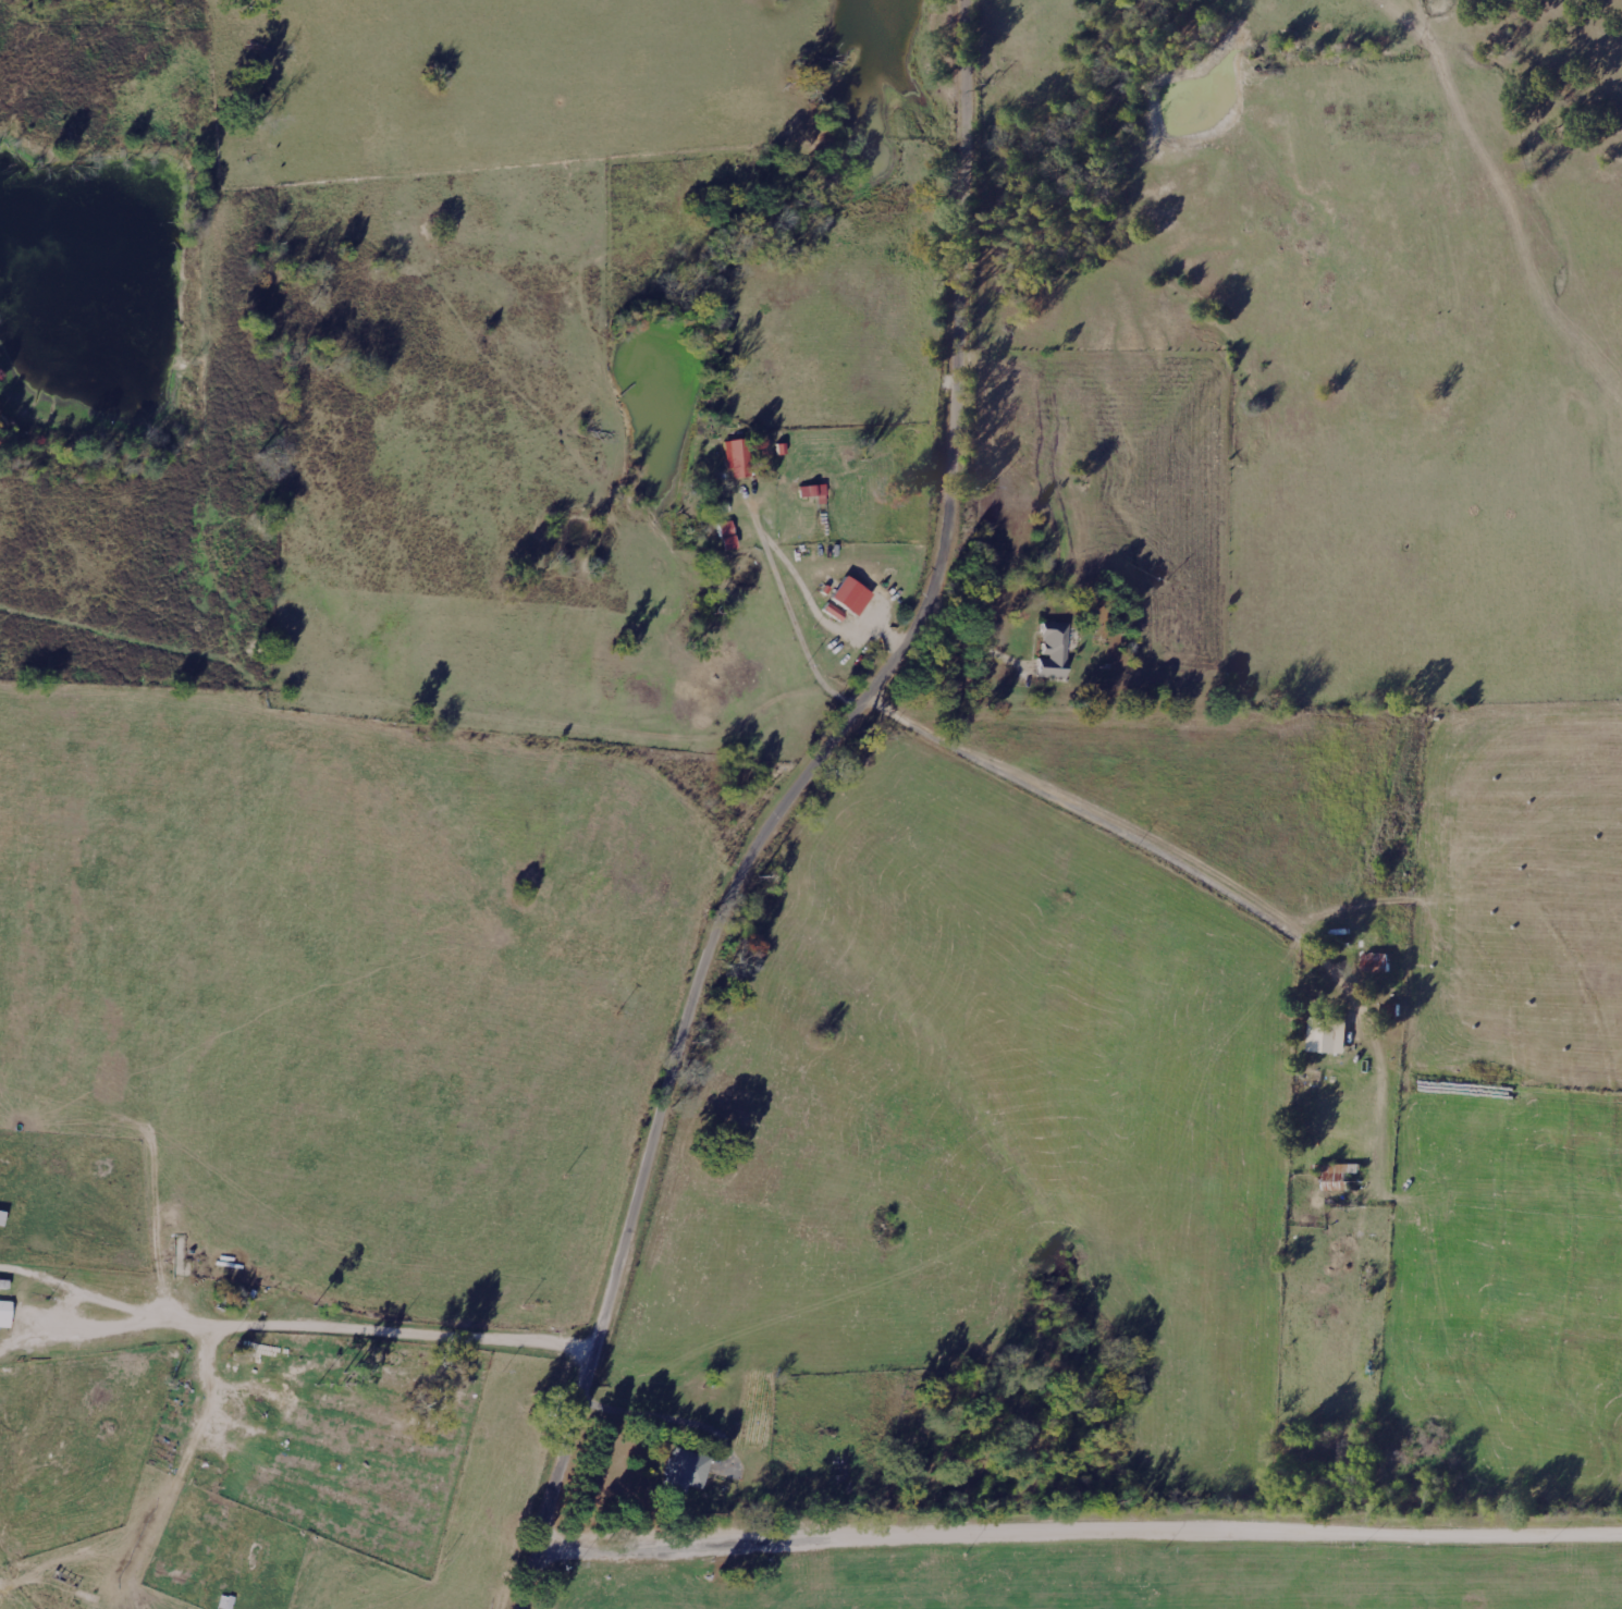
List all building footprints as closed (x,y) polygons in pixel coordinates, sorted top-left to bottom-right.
[(748,477),(747,440),(729,441),(731,478),(748,477)] [(799,500),(825,496),(823,484),(797,488),(799,500)] [(716,524),(722,552),(736,549),(730,521),(716,524)] [(870,592),(841,577),(828,601),(858,616),(870,592)] [(821,612),(840,620),(843,613),(825,604),(821,612)] [(1067,626),(1041,625),(1040,658),(1035,658),(1035,678),(1064,679),(1067,626)] [(1348,1053),(1349,1019),(1311,1018),(1310,1052),(1348,1053)] [(1326,1191),(1350,1190),(1349,1174),(1361,1173),(1361,1164),(1325,1165),(1326,1191)] [(9,1328),(10,1300),(0,1300),(0,1327),(9,1328)] [(703,1490),(712,1459),(671,1448),(663,1476),(665,1477),(662,1488),(685,1494),(687,1485),(703,1490)]
